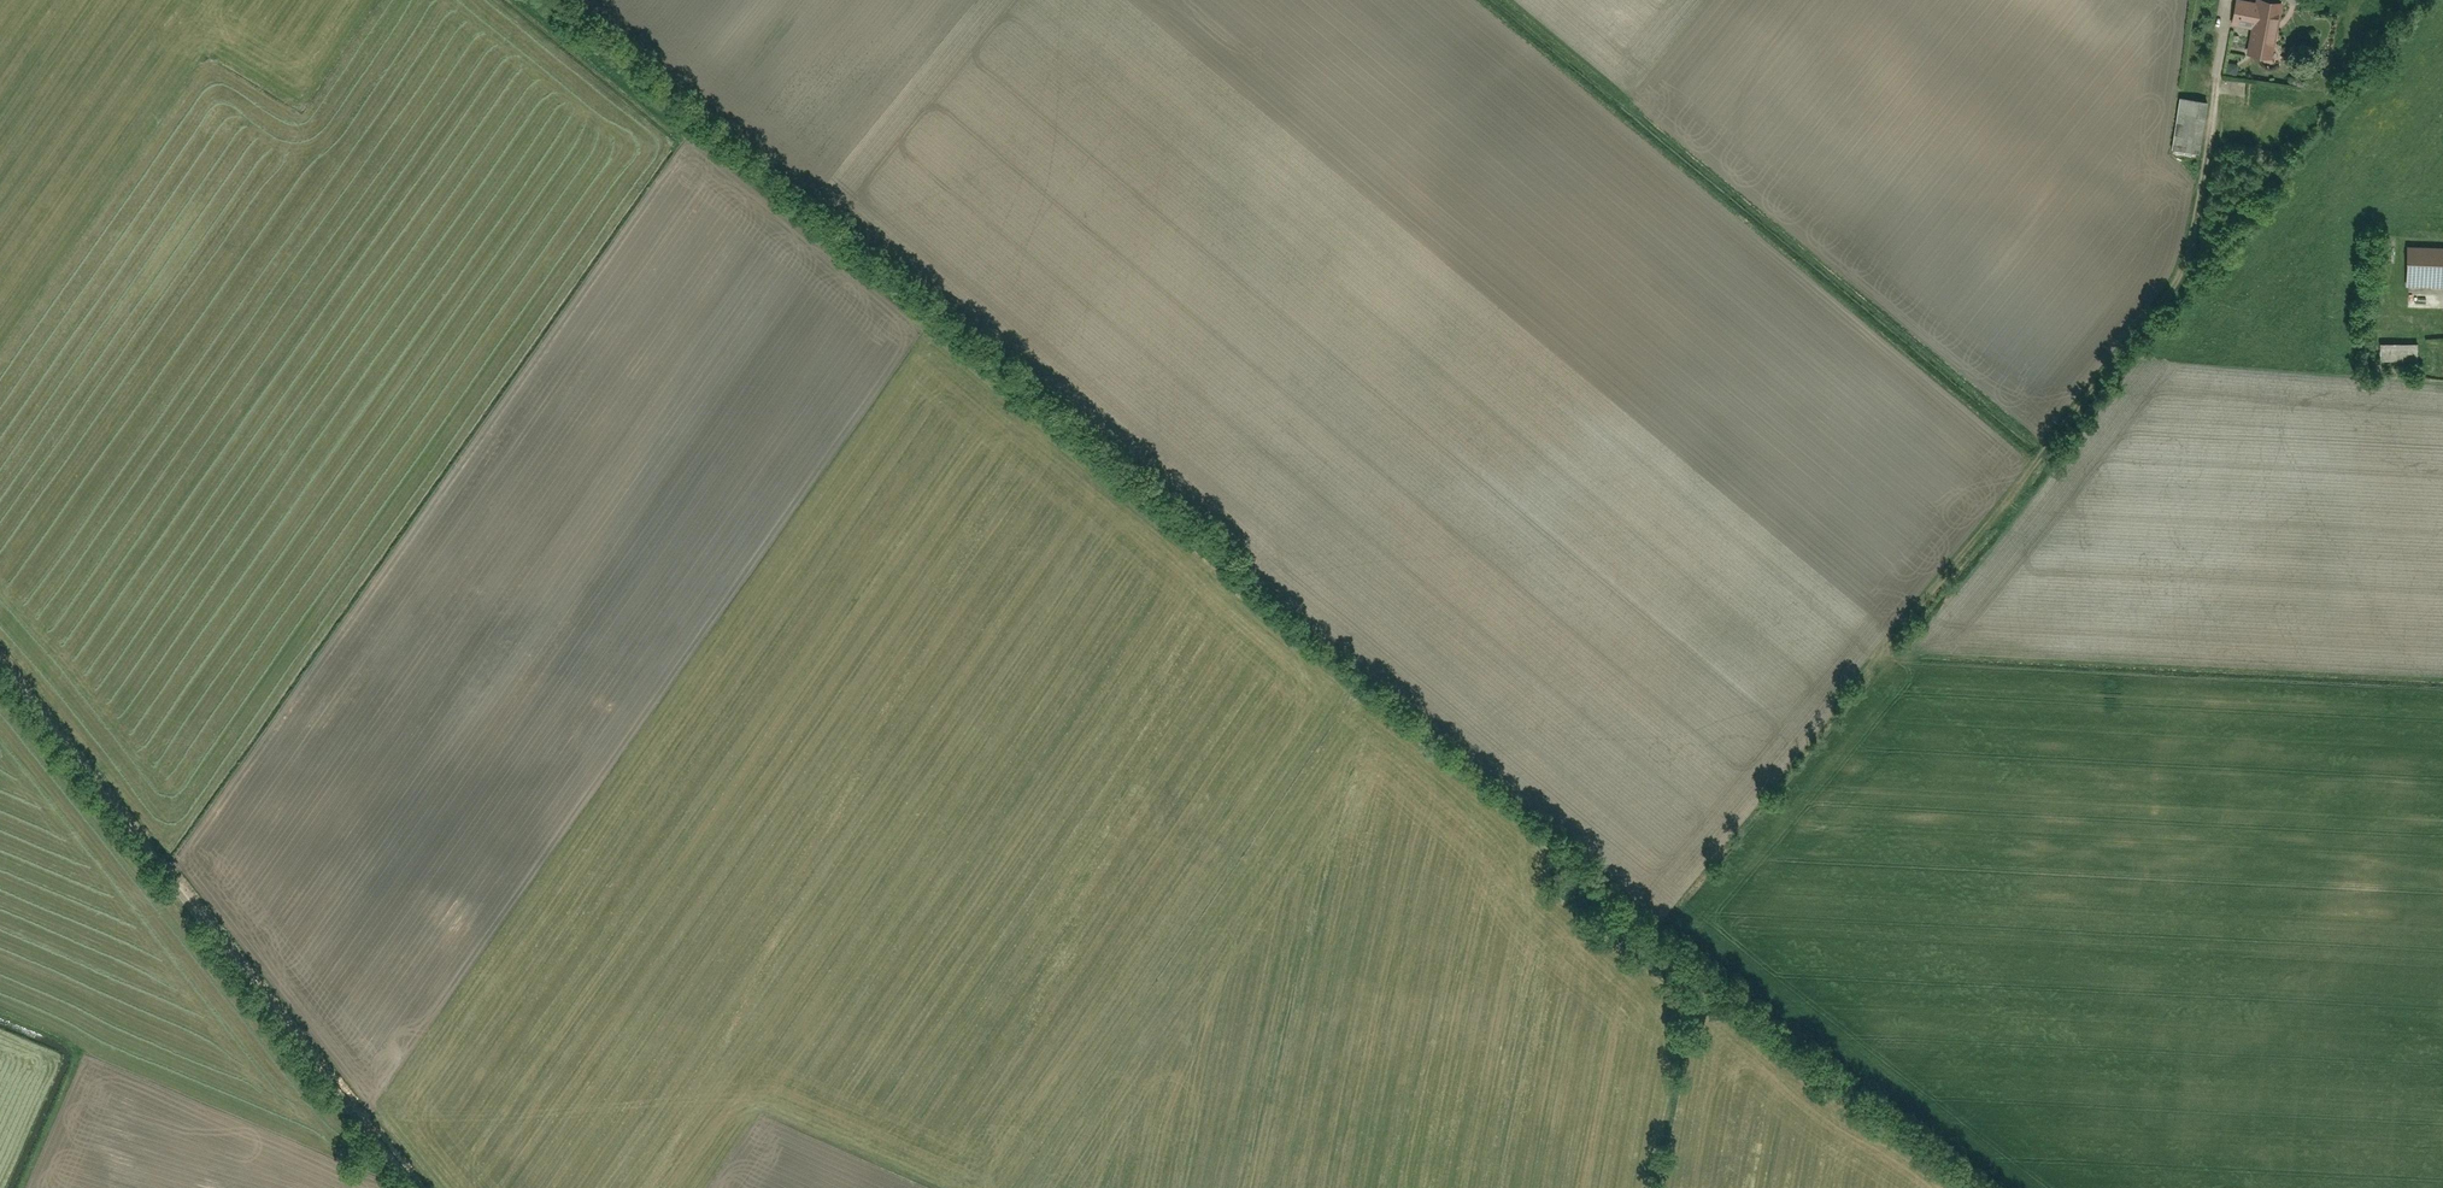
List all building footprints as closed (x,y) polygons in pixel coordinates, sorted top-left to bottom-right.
[(2272,59),(2278,1),(2273,0),(2261,0),(2261,1),(2250,0),(2238,0),(2236,21),(2256,23),(2252,57),(2272,59)] [(2177,99),(2173,148),(2202,150),(2206,102),(2177,99)] [(2405,244),(2405,292),(2442,292),(2442,244),(2405,244)] [(2409,343),(2377,343),(2377,348),(2363,348),(2363,364),(2409,365),(2409,343)]
